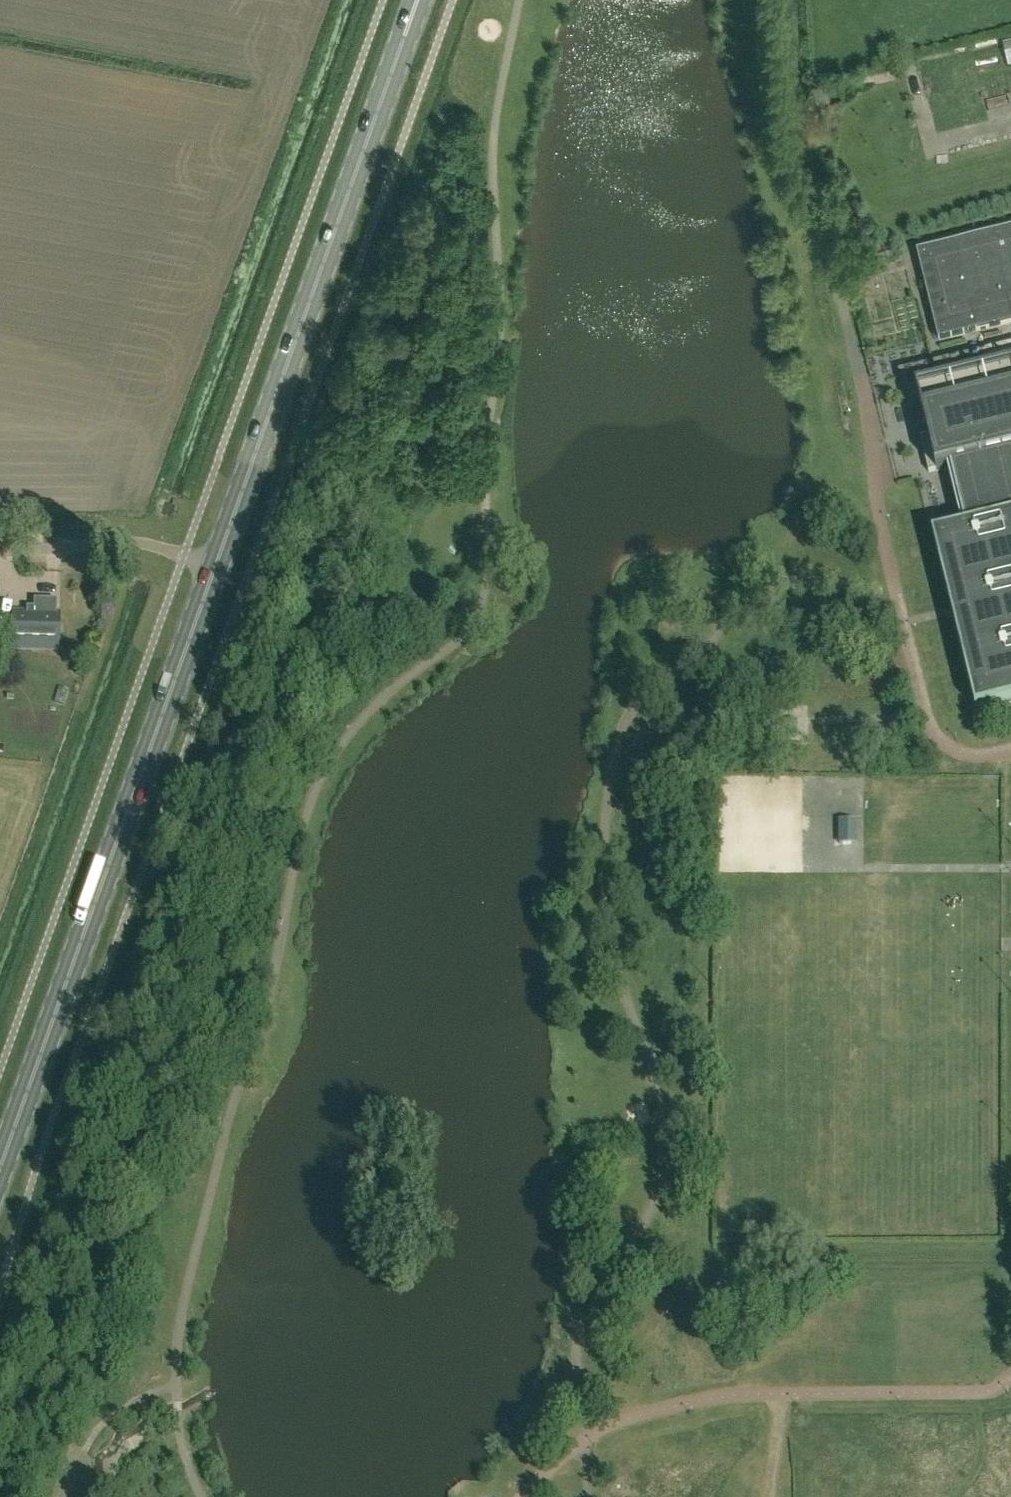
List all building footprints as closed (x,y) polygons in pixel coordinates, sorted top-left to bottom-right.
[(928,135),(983,124),(977,95),(1010,88),(1010,38),(912,59),(928,135)] [(917,252),(939,340),(1010,322),(1010,229),(917,252)] [(917,390),(936,470),(951,466),(965,526),(933,534),(976,711),(1010,702),(1010,366),(917,390)] [(13,646),(59,649),(61,612),(15,610),(13,646)]
